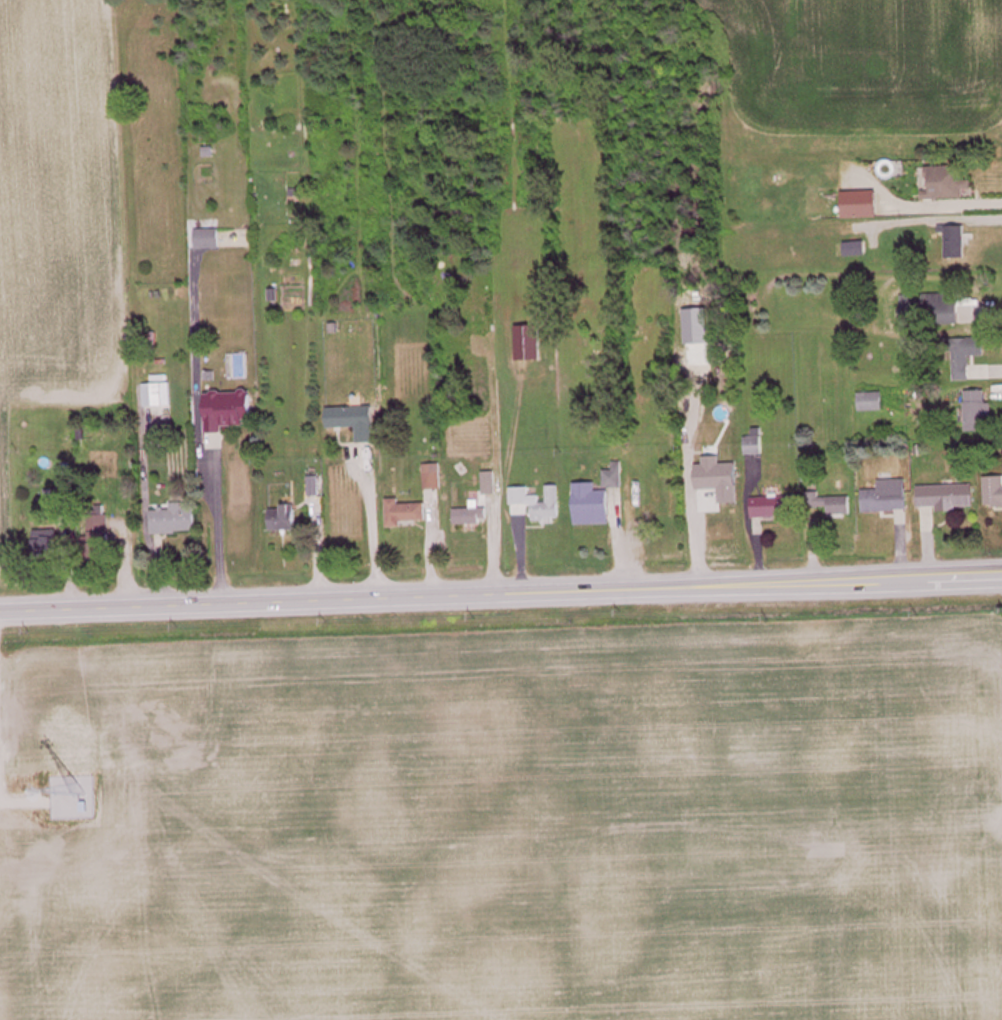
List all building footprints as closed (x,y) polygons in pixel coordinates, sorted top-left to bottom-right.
[(965,201),(965,191),(973,191),(973,182),(965,182),(965,173),(933,172),(932,193),(925,192),(925,200),(965,201)] [(844,194),(844,220),(880,220),(880,194),(844,194)] [(946,236),(946,260),(967,260),(967,229),(940,229),(940,236),(946,236)] [(221,251),(221,232),(197,232),(197,251),(221,251)] [(866,258),(866,245),(839,245),(839,258),(866,258)] [(962,327),(961,295),(902,296),(903,328),(962,327)] [(518,362),(542,362),(542,328),(518,328),(518,362)] [(970,381),(970,358),(985,358),(985,339),(952,340),(952,382),(970,381)] [(155,382),(168,382),(168,372),(155,372),(155,382)] [(146,385),(146,408),(172,408),(172,385),(146,385)] [(210,435),(226,434),(226,429),(247,428),(247,423),(255,422),(254,393),(208,395),(210,435)] [(967,434),(993,434),(993,404),(987,404),(987,393),(967,393),(967,434)] [(884,413),(884,395),(860,395),(860,413),(884,413)] [(376,445),(376,409),(329,409),(329,430),(359,430),(360,445),(376,445)] [(763,456),(763,438),(746,438),(746,457),(763,456)] [(987,480),(988,509),(1001,509),(1001,479),(987,480)] [(909,482),(881,483),(881,492),(864,492),(865,514),(909,513),(909,482)] [(577,527),(611,526),(611,493),(597,493),(597,485),(576,486),(577,527)] [(534,505),(534,523),(559,523),(559,488),(548,488),(548,505),(534,505)] [(975,511),(975,488),(920,488),(920,511),(975,511)] [(797,499),(753,499),(753,520),(797,520),(797,499)] [(827,499),(827,518),(852,518),(852,499),(827,499)] [(400,506),(400,501),(388,501),(389,526),(427,526),(427,506),(400,506)] [(154,536),(197,535),(197,511),(187,511),(187,506),(172,506),(172,512),(153,512),(154,536)] [(480,510),(480,507),(455,507),(455,526),(488,526),(488,510),(480,510)] [(273,533),(298,533),(298,509),(273,509),(273,533)] [(79,515),(59,515),(59,539),(44,539),(44,553),(60,553),(60,545),(79,545),(79,515)] [(109,517),(90,517),(90,542),(109,542),(109,517)]
